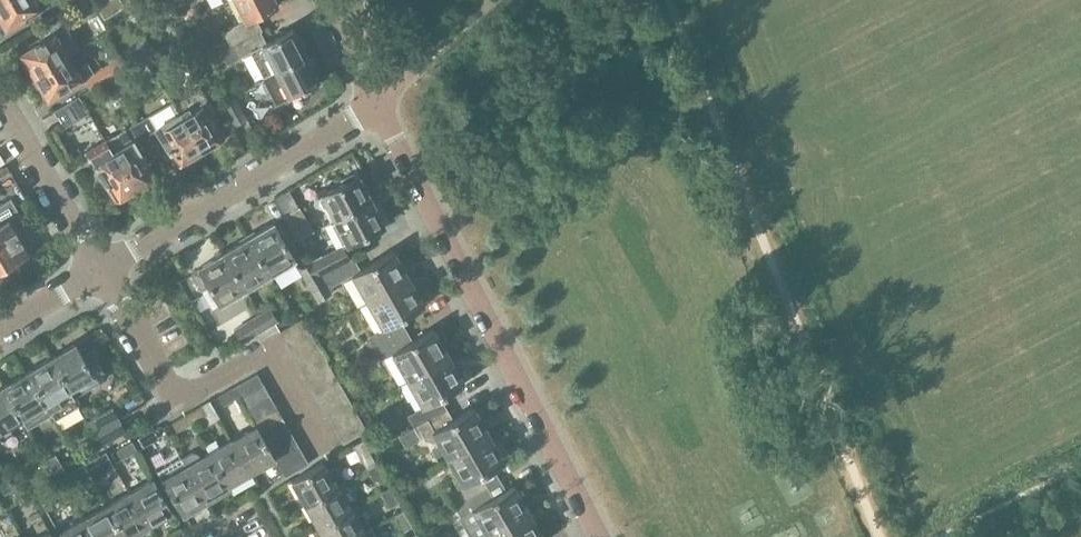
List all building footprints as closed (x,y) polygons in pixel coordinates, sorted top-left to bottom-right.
[(0,0),(0,18),(6,27),(24,17),(25,19),(48,6),(45,0),(1,0),(0,0)] [(52,5),(57,14),(68,7),(81,0),(52,0),(50,1),(52,5)] [(68,7),(57,14),(64,25),(94,7),(90,0),(81,0),(68,7)] [(124,6),(120,0),(105,0),(96,6),(103,18),(124,6)] [(276,0),(235,0),(245,20),(224,31),(232,46),(237,43),(260,31),(262,30),(254,16),(278,4),(276,0)] [(276,70),(306,55),(293,29),(266,43),(260,31),(237,43),(232,46),(238,58),(251,52),(253,56),(265,50),(276,70)] [(68,56),(53,31),(38,40),(40,42),(22,53),(28,63),(26,65),(30,72),(33,73),(35,76),(68,56)] [(177,35),(155,48),(161,59),(184,46),(177,35)] [(98,85),(111,77),(122,70),(128,66),(122,55),(85,77),(92,88),(98,85)] [(319,80),(306,55),(276,70),(289,96),(319,80)] [(82,81),(68,56),(35,76),(36,78),(36,81),(39,87),(42,88),(48,98),(66,87),(67,89),(82,81)] [(117,87),(123,97),(129,108),(141,100),(122,70),(111,77),(117,87)] [(117,87),(111,77),(98,85),(116,115),(129,108),(123,97),(117,87)] [(171,102),(200,151),(222,138),(222,136),(224,135),(216,121),(214,122),(210,115),(215,112),(200,85),(171,102)] [(221,102),(235,126),(247,118),(233,95),(221,102)] [(63,128),(65,127),(88,113),(78,96),(53,111),(63,128)] [(156,127),(169,150),(177,164),(181,162),(183,163),(194,157),(195,153),(200,151),(171,102),(137,122),(144,134),(156,127)] [(137,122),(106,141),(135,189),(139,186),(142,188),(150,183),(151,180),(154,178),(132,141),(144,134),(137,122)] [(135,189),(106,141),(85,152),(93,166),(95,165),(108,187),(106,188),(113,199),(115,198),(116,200),(135,189)] [(326,209),(332,220),(371,200),(358,175),(322,194),(329,207),(326,209)] [(288,190),(275,198),(284,214),(297,206),(288,190)] [(312,261),(319,274),(349,258),(343,246),(384,224),(371,200),(332,220),(332,222),(323,227),(335,249),(320,257),(320,256),(312,261)] [(5,265),(13,260),(17,262),(25,257),(25,254),(27,252),(18,236),(27,228),(27,229),(28,228),(14,206),(14,207),(14,208),(1,216),(4,222),(0,224),(0,258),(5,265)] [(285,216),(298,238),(312,230),(299,208),(285,216)] [(248,238),(271,278),(283,270),(281,267),(294,259),(273,223),(248,238)] [(224,252),(246,288),(258,280),(260,284),(271,278),(248,238),(224,252)] [(353,256),(349,258),(319,274),(327,288),(350,275),(365,301),(408,277),(393,250),(360,269),(353,256)] [(246,288),(224,252),(199,267),(200,268),(194,271),(204,288),(210,285),(221,303),(234,295),(236,298),(248,291),(246,288)] [(330,293),(327,288),(319,274),(312,261),(298,269),(316,301),(330,293)] [(373,348),(406,329),(399,318),(424,305),(408,277),(365,301),(380,328),(366,336),(373,348)] [(261,314),(267,325),(277,319),(270,308),(261,314)] [(267,325),(261,314),(234,330),(240,341),(267,325)] [(279,330),(286,342),(309,328),(303,317),(279,330)] [(292,353),(316,339),(309,328),(286,342),(292,353)] [(412,341),(406,329),(373,348),(379,360),(391,353),(406,380),(449,356),(434,329),(412,341)] [(292,353),(299,364),(322,350),(316,339),(292,353)] [(51,358),(73,396),(85,389),(82,383),(104,370),(91,349),(82,355),(75,343),(73,344),(74,345),(52,358),(52,357),(51,358)] [(322,350),(299,364),(305,375),(329,362),(322,350)] [(406,415),(413,426),(446,408),(440,396),(464,383),(449,356),(406,380),(418,400),(421,407),(406,415)] [(73,396),(51,358),(50,358),(50,359),(28,372),(28,371),(27,372),(46,404),(55,419),(78,406),(73,396)] [(305,375),(312,386),(335,373),(329,362),(305,375)] [(46,404),(27,372),(26,372),(27,373),(4,386),(3,386),(22,418),(46,404)] [(240,397),(264,384),(257,373),(234,386),(239,395),(240,397)] [(335,373),(312,386),(318,397),(341,384),(335,373)] [(270,395),(264,384),(240,397),(247,409),(261,400),(270,395)] [(318,397),(324,408),(348,395),(341,384),(318,397)] [(3,386),(2,386),(2,387),(0,389),(0,439),(13,431),(10,425),(22,418),(3,386)] [(224,404),(239,395),(234,386),(218,395),(224,404)] [(270,395),(261,400),(247,409),(253,420),(276,406),(270,395)] [(348,395),(324,408),(331,419),(354,406),(348,395)] [(186,413),(191,422),(207,413),(202,404),(186,413)] [(93,433),(119,418),(112,406),(86,421),(93,433)] [(283,417),(276,406),(253,420),(256,425),(259,431),(283,417)] [(331,419),(337,431),(361,418),(354,406),(331,419)] [(436,441),(446,458),(489,434),(474,407),(452,419),(446,408),(413,426),(419,438),(423,436),(425,439),(434,442),(436,441)] [(191,422),(186,413),(171,421),(177,430),(191,422)] [(289,428),(283,417),(259,431),(266,442),(289,428)] [(100,445),(126,430),(119,418),(93,433),(100,445)] [(361,418),(337,431),(344,442),(367,429),(361,418)] [(256,425),(232,439),(251,472),(275,458),(272,453),(266,442),(259,431),(256,425)] [(137,437),(142,446),(158,437),(153,428),(137,437)] [(295,440),(289,428),(266,442),(272,453),(295,440)] [(446,493),(453,505),(486,486),(479,475),(504,461),(489,434),(446,458),(461,485),(446,493)] [(363,438),(354,444),(363,459),(372,454),(363,438)] [(232,439),(209,452),(228,485),(251,472),(232,439)] [(302,451),(295,440),(272,453),(275,458),(278,464),(302,451)] [(130,441),(115,449),(120,459),(135,450),(130,441)] [(192,451),(181,458),(208,504),(231,491),(228,485),(209,452),(200,457),(197,453),(194,454),(192,451)] [(308,462),(302,451),(278,464),(285,476),(308,462)] [(63,467),(62,465),(55,453),(45,458),(53,473),(63,467)] [(96,456),(81,464),(86,473),(101,465),(96,456)] [(208,504),(181,458),(156,471),(183,518),(208,504)] [(328,470),(323,461),(290,480),(304,504),(337,486),(345,481),(344,478),(344,477),(338,468),(334,466),(328,470)] [(385,478),(377,463),(368,468),(377,483),(385,478)] [(65,473),(67,476),(70,482),(86,473),(81,464),(65,473)] [(5,493),(14,488),(5,473),(0,476),(0,485),(5,493)] [(152,479),(128,492),(147,525),(171,511),(152,479)] [(492,497),(486,486),(453,505),(459,516),(471,509),(486,536),(529,512),(514,485),(492,497)] [(35,495),(41,504),(57,495),(51,486),(35,495)] [(318,527),(350,509),(337,486),(304,504),(318,527)] [(398,502),(390,486),(380,491),(389,507),(398,502)] [(105,506),(123,536),(126,536),(147,525),(128,492),(105,506)] [(358,505),(350,509),(318,527),(312,531),(316,536),(355,536),(371,528),(358,505)] [(81,519),(92,536),(123,536),(105,506),(81,519)] [(412,525),(403,509),(394,514),(403,530),(412,525)] [(529,512),(486,536),(543,536),(529,512)] [(60,536),(92,536),(81,519),(57,533),(60,536)] [(355,536),(377,536),(371,528),(355,536)]
